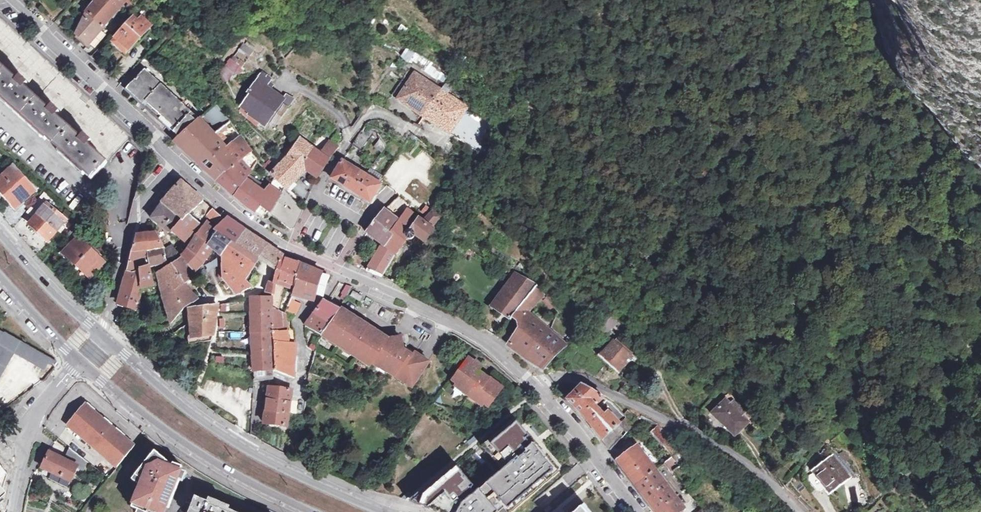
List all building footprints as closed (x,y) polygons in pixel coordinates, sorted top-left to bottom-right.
[(87,9),(78,35),(89,45),(105,25),(109,28),(113,24),(109,21),(127,0),(94,0),(87,9)] [(7,52),(2,56),(26,77),(29,73),(38,80),(34,85),(58,107),(62,103),(70,110),(66,114),(91,136),(94,131),(103,139),(99,144),(114,157),(133,137),(0,17),(0,46),(7,52)] [(126,55),(148,30),(135,18),(113,43),(126,55)] [(218,73),(227,80),(253,51),(244,43),(218,73)] [(91,181),(114,157),(99,144),(103,139),(94,131),(91,136),(66,114),(70,110),(62,103),(58,107),(34,85),(38,80),(29,73),(26,77),(2,56),(7,52),(0,46),(0,98),(91,181)] [(145,68),(126,89),(174,131),(179,126),(185,131),(199,118),(145,68)] [(266,127),(283,102),(288,105),(292,99),(285,94),(283,96),(267,85),(271,79),(261,72),(238,108),(266,127)] [(397,97),(420,117),(436,98),(413,78),(397,97)] [(460,118),(436,98),(420,117),(444,137),(460,118)] [(216,102),(205,112),(221,130),(214,137),(240,163),(218,180),(235,196),(249,180),(260,165),(231,121),(222,129),(213,119),(223,111),(216,102)] [(221,130),(205,112),(199,118),(185,131),(179,126),(174,131),(180,136),(175,141),(218,180),(240,163),(214,137),(221,130)] [(363,151),(377,127),(366,123),(362,131),(361,131),(353,145),(363,151)] [(304,170),(306,167),(316,147),(302,137),(289,159),(274,178),(287,191),(286,192),(289,196),(293,193),(289,189),(295,183),(297,179),(304,170)] [(306,167),(320,176),(339,148),(340,146),(330,139),(321,151),(316,147),(306,167)] [(381,153),(385,148),(378,142),(374,148),(381,153)] [(390,169),(396,159),(391,156),(385,165),(390,169)] [(344,161),(333,180),(357,194),(368,176),(366,175),(344,161)] [(34,192),(14,168),(0,180),(0,192),(14,209),(34,192)] [(380,184),(384,178),(370,169),(366,175),(368,176),(380,184)] [(463,176),(455,169),(447,180),(454,186),(463,176)] [(368,176),(357,194),(371,203),(378,193),(380,194),(386,188),(380,184),(368,176)] [(249,180),(235,196),(245,205),(265,219),(270,213),(272,214),(286,192),(275,181),(265,195),(249,180)] [(183,182),(164,204),(184,221),(191,212),(195,215),(197,213),(206,221),(210,216),(216,222),(219,223),(224,217),(183,182)] [(303,211),(289,196),(286,192),(272,214),(274,215),(291,227),(295,226),(303,211)] [(48,240),(66,221),(49,205),(53,201),(45,194),(28,213),(35,220),(31,224),(48,240)] [(177,229),(184,221),(164,204),(153,219),(173,235),(177,229)] [(403,218),(389,207),(386,211),(365,237),(375,245),(379,240),(387,246),(368,270),(384,277),(398,255),(390,248),(403,229),(415,209),(411,206),(403,218)] [(390,248),(398,255),(408,239),(410,240),(411,240),(412,239),(415,238),(416,237),(416,236),(427,244),(437,229),(435,228),(443,218),(434,210),(428,218),(415,209),(403,229),(390,248)] [(190,237),(204,223),(195,215),(191,212),(184,221),(177,229),(190,237)] [(265,256),(273,248),(229,218),(219,229),(217,231),(231,243),(259,259),(263,261),(265,256)] [(188,251),(183,257),(195,271),(202,265),(212,249),(221,256),(231,243),(217,231),(219,229),(210,222),(198,236),(193,244),(188,251)] [(77,224),(65,237),(71,242),(80,233),(81,234),(84,231),(77,224)] [(129,269),(120,303),(140,307),(144,289),(143,284),(142,268),(152,265),(149,251),(166,247),(158,234),(138,235),(129,269)] [(105,261),(100,256),(102,253),(87,240),(85,242),(79,237),(65,253),(91,277),(105,261)] [(221,256),(251,270),(259,259),(231,243),(221,256)] [(152,265),(169,260),(167,251),(166,247),(149,251),(152,265)] [(171,260),(179,252),(174,247),(167,251),(169,260),(171,260)] [(280,253),(273,248),(265,256),(263,261),(272,267),(275,268),(279,271),(283,257),(282,257),(283,255),(280,253)] [(245,279),(251,270),(221,256),(221,270),(222,273),(224,279),(236,294),(244,294),(248,292),(253,286),(245,279)] [(175,288),(182,282),(195,271),(183,257),(182,258),(177,262),(174,262),(161,270),(164,293),(171,323),(172,323),(186,307),(175,288)] [(279,271),(277,279),(294,284),(302,264),(283,257),(279,271)] [(531,263),(521,257),(519,261),(529,267),(531,263)] [(295,294),(312,300),(315,290),(320,291),(326,274),(302,264),(294,284),(291,292),(295,294)] [(157,286),(152,265),(142,268),(143,284),(149,283),(150,287),(157,286)] [(513,316),(539,283),(515,273),(492,305),(510,320),(513,316)] [(186,307),(197,297),(182,282),(175,288),(186,307)] [(531,312),(546,291),(539,283),(513,316),(520,322),(518,332),(509,345),(526,357),(543,367),(567,344),(531,312)] [(345,296),(351,285),(346,284),(341,293),(345,296)] [(359,301),(362,297),(353,291),(350,295),(359,301)] [(272,298),(253,297),(255,353),(255,370),(277,369),(274,332),(273,309),(272,298)] [(296,301),(289,298),(285,308),(293,311),(296,301)] [(338,308),(324,300),(322,304),(318,310),(332,319),(338,309),(338,308)] [(191,342),(212,340),(214,334),(219,306),(190,310),(191,324),(186,326),(191,342)] [(278,309),(273,309),(274,332),(288,330),(284,311),(278,309)] [(350,313),(349,314),(340,309),(339,310),(338,309),(332,319),(323,336),(329,339),(330,340),(334,339),(338,342),(337,345),(344,349),(346,347),(351,350),(351,354),(353,355),(360,360),(362,361),(367,361),(371,363),(375,366),(381,364),(386,367),(388,372),(389,373),(396,377),(397,378),(401,377),(408,382),(410,378),(416,382),(430,362),(418,354),(412,355),(407,364),(397,358),(403,348),(403,344),(395,339),(388,340),(375,332),(370,333),(364,342),(356,336),(362,327),(360,322),(356,320),(357,318),(350,313)] [(318,310),(307,325),(320,333),(317,339),(320,341),(323,336),(332,319),(318,310)] [(154,314),(145,316),(142,329),(152,329),(154,314)] [(643,323),(637,317),(632,324),(638,330),(643,323)] [(370,333),(375,332),(360,322),(362,327),(356,336),(364,342),(370,333)] [(290,343),(298,344),(293,329),(288,330),(290,343)] [(295,377),(298,344),(290,343),(288,330),(274,332),(277,369),(295,377)] [(4,331),(3,333),(0,331),(0,377),(15,353),(45,371),(50,364),(51,365),(56,361),(4,331)] [(320,341),(317,339),(308,335),(309,344),(318,348),(320,341)] [(622,369),(631,359),(633,356),(621,345),(616,341),(605,353),(622,369)] [(623,343),(621,345),(633,356),(631,359),(633,361),(637,356),(623,343)] [(416,353),(403,344),(403,348),(397,358),(407,364),(412,355),(418,354),(416,353)] [(346,347),(344,349),(343,351),(351,356),(353,355),(351,354),(351,350),(346,347)] [(564,359),(553,369),(565,371),(569,363),(564,359)] [(466,393),(473,398),(475,400),(480,399),(485,403),(490,406),(502,389),(496,385),(497,384),(489,378),(488,379),(482,387),(474,382),(480,373),(481,371),(480,366),(473,361),(467,361),(453,380),(458,383),(464,388),(463,391),(466,393)] [(386,373),(389,373),(388,372),(386,367),(381,364),(375,366),(386,373)] [(265,424),(276,426),(289,428),(291,428),(292,414),(306,416),(310,378),(295,377),(277,369),(255,370),(254,380),(271,379),(265,424)] [(488,379),(480,373),(474,382),(482,387),(488,379)] [(414,386),(416,382),(410,378),(408,382),(401,377),(397,378),(396,377),(395,379),(403,384),(410,384),(414,386)] [(343,384),(332,379),(329,385),(340,390),(343,384)] [(462,394),(466,393),(463,391),(464,388),(458,383),(455,388),(462,394)] [(593,427),(612,450),(623,437),(617,429),(627,419),(609,400),(585,386),(584,386),(569,400),(586,418),(593,427)] [(735,435),(750,420),(739,409),(727,397),(711,413),(735,435)] [(481,408),(485,403),(480,399),(475,400),(473,398),(474,402),(481,408)] [(119,465),(136,444),(87,404),(70,426),(95,447),(96,447),(119,465)] [(743,405),(739,409),(750,420),(754,415),(743,405)] [(459,468),(418,504),(435,511),(515,511),(537,494),(534,490),(545,480),(548,483),(561,473),(546,455),(543,457),(539,453),(542,451),(527,432),(526,434),(521,428),(522,427),(516,419),(484,447),(488,451),(505,471),(479,493),(475,489),(477,488),(463,473),(459,468)] [(289,428),(276,426),(276,433),(288,435),(289,428)] [(541,436),(534,427),(532,429),(539,437),(541,436)] [(472,446),(479,440),(476,437),(469,443),(472,446)] [(619,459),(638,486),(657,470),(638,445),(619,459)] [(90,461),(72,447),(66,459),(51,452),(44,467),(73,481),(80,466),(86,470),(90,461)] [(484,447),(459,468),(463,473),(488,451),(484,447)] [(157,451),(138,474),(143,479),(137,494),(139,495),(134,507),(148,511),(166,511),(182,472),(157,451)] [(835,492),(854,475),(835,453),(816,470),(835,492)] [(664,477),(676,466),(669,458),(657,468),(664,477)] [(657,511),(679,511),(686,507),(657,470),(638,486),(657,511)] [(572,485),(540,511),(614,511),(583,476),(572,485)] [(229,511),(231,508),(211,500),(210,504),(198,499),(192,511),(230,511),(229,511)]
